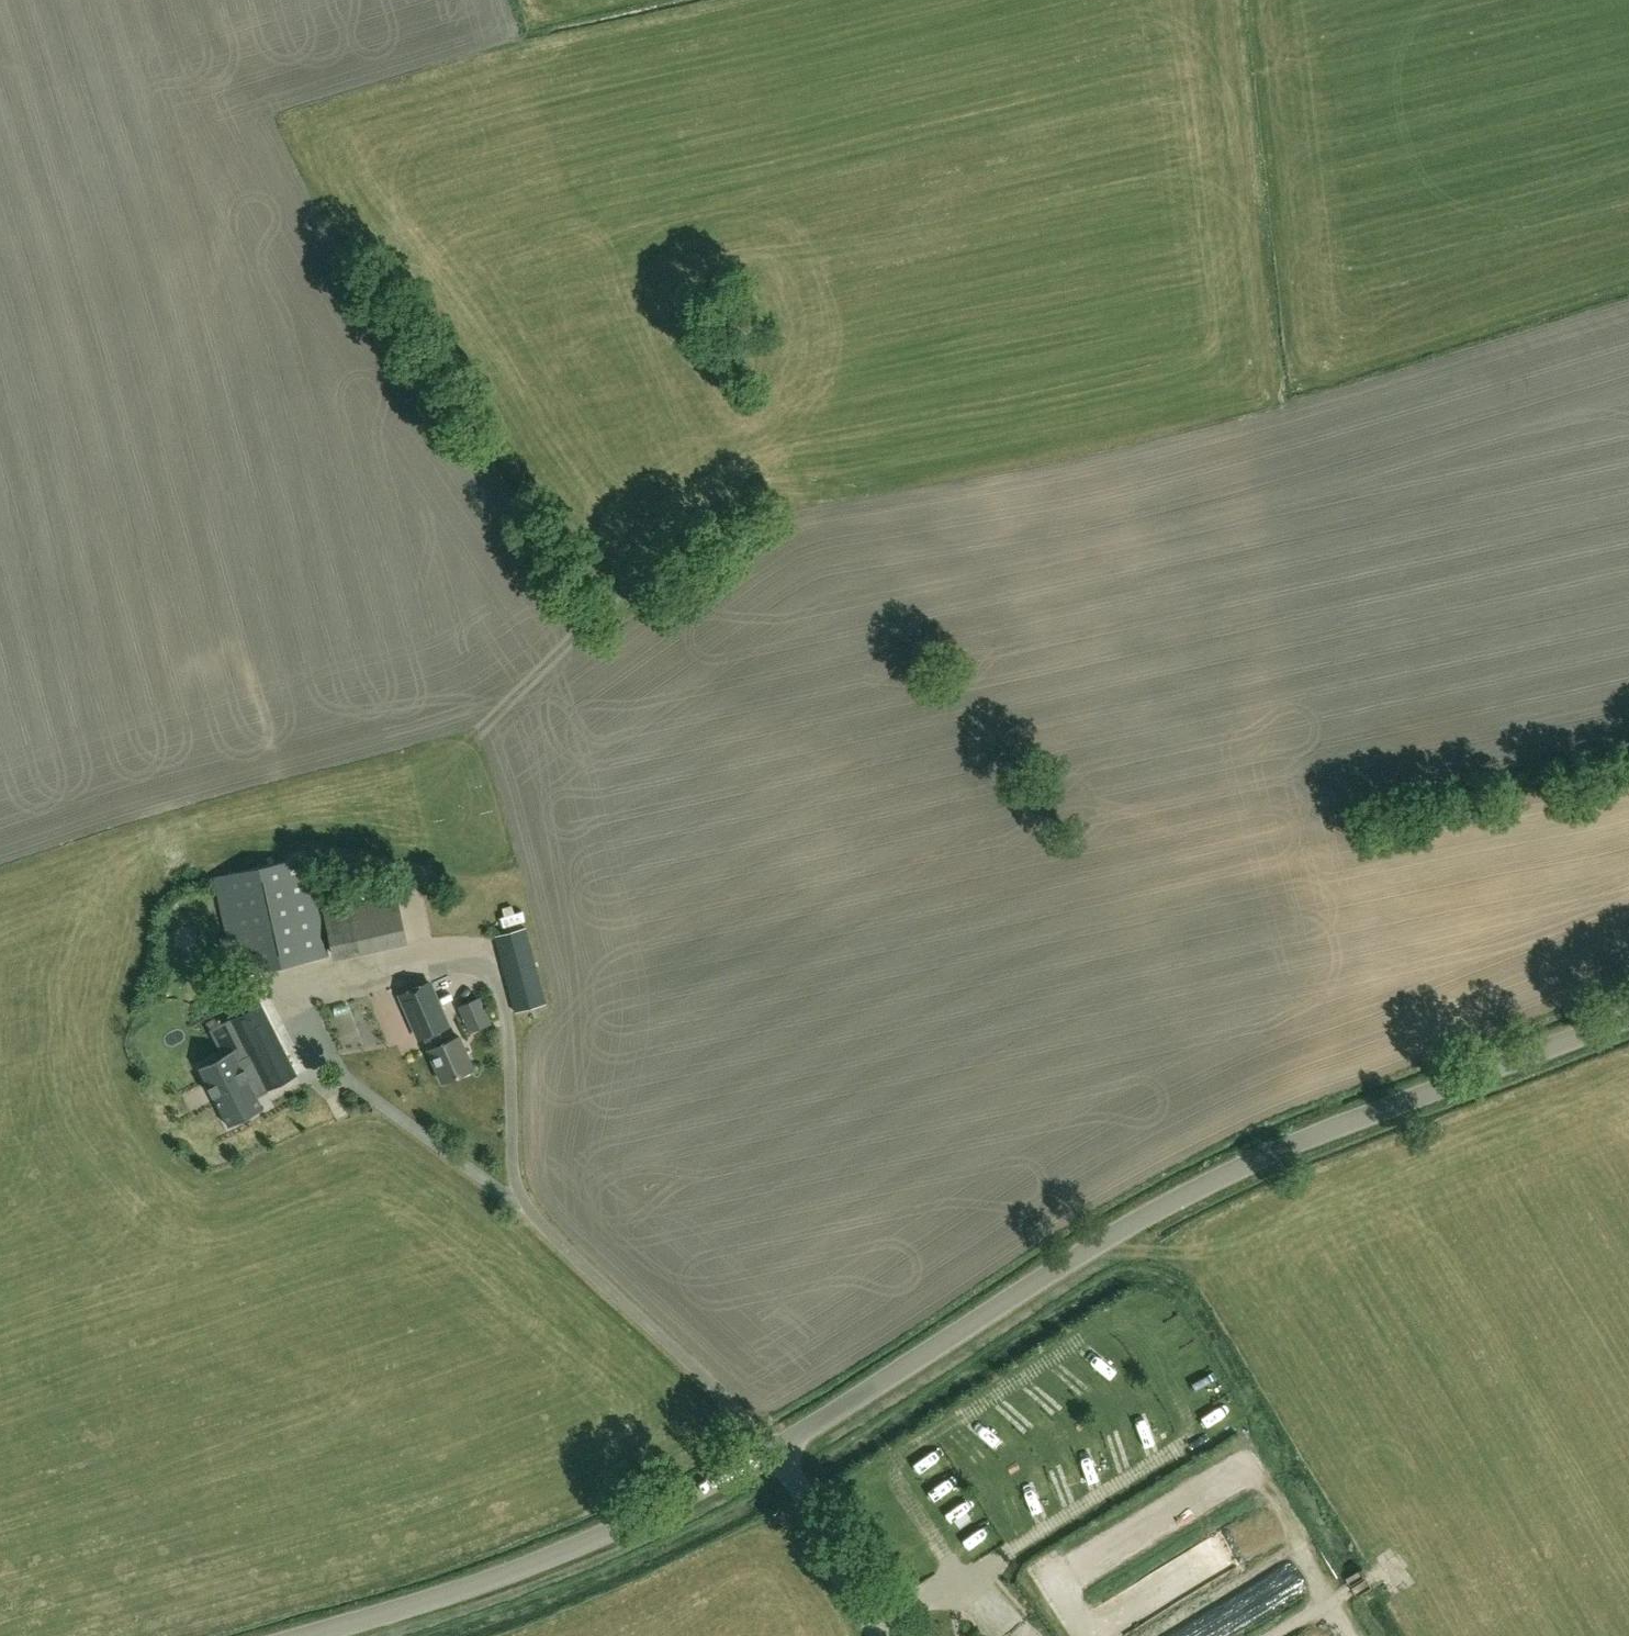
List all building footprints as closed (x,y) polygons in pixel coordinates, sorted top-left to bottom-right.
[(237,974),(328,953),(306,857),(215,877),(237,974)] [(405,940),(398,892),(325,908),(336,955),(405,940)] [(514,1010),(545,1002),(526,928),(495,936),(514,1010)] [(444,1082),(474,1069),(461,1036),(437,1045),(431,1029),(445,1024),(427,979),(402,989),(420,1034),(424,1033),(444,1082)] [(466,999),(474,1025),(495,1018),(486,992),(466,999)] [(238,1032),(237,1033),(249,1055),(240,1060),(235,1049),(222,1055),(199,1067),(200,1068),(201,1068),(229,1124),(228,1125),(229,1126),(264,1108),(264,1107),(263,1107),(255,1091),(260,1088),(260,1089),(265,1086),(267,1090),(297,1075),(261,1003),(236,1016),(231,1019),(238,1032)]
